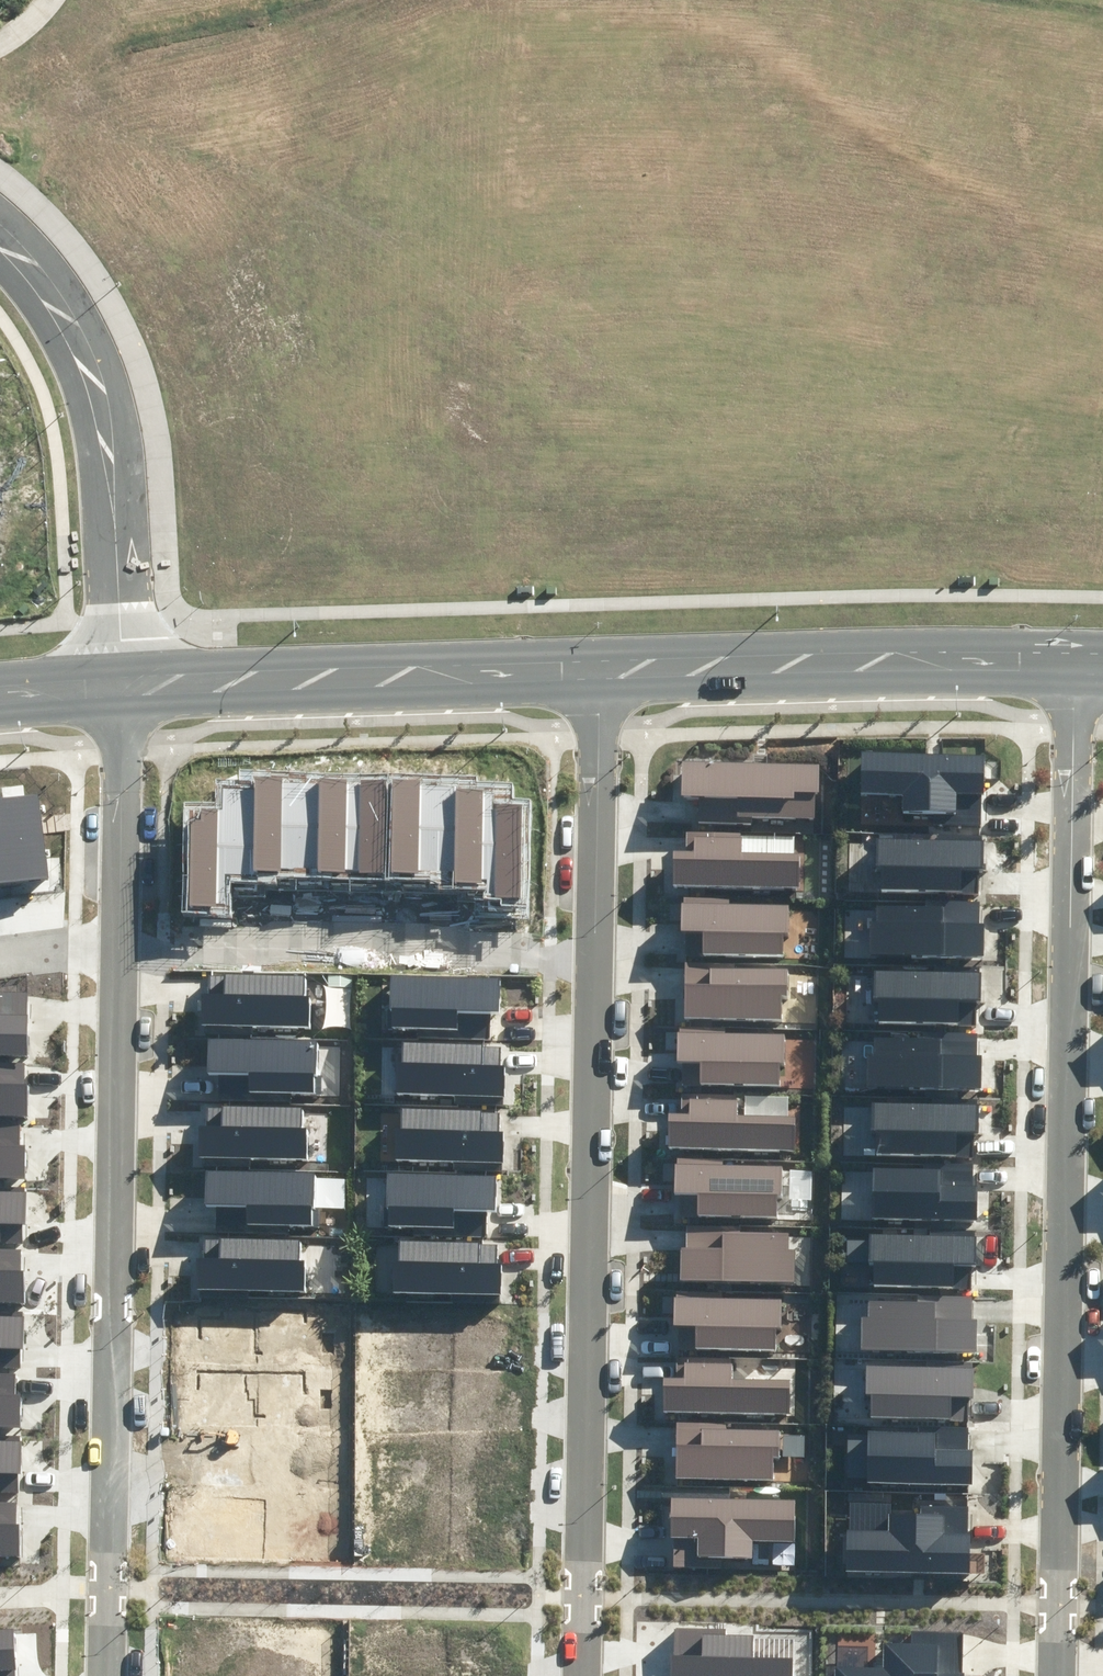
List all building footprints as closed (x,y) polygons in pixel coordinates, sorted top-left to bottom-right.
[(862,752),(862,793),(903,793),(903,810),(954,810),(954,794),(987,794),(987,753),(862,752)] [(702,794),(701,820),(742,822),(742,815),(815,818),(817,772),(688,767),(687,793),(702,794)] [(184,802),(181,912),(230,914),(231,881),(276,883),(276,877),(429,881),(429,884),(437,884),(437,890),(482,892),(482,899),(501,899),(501,905),(527,906),(530,800),(511,800),(511,784),(475,783),(475,777),(240,771),(240,781),(217,780),(217,803),(184,802)] [(38,793),(1,797),(11,882),(48,878),(38,793)] [(0,797),(0,884),(11,882),(1,797),(0,797)] [(681,848),(680,886),(803,890),(804,852),(748,850),(749,832),(693,830),(692,849),(681,848)] [(982,889),(983,834),(938,833),(938,838),(884,836),(883,886),(982,889)] [(689,896),(688,951),(786,953),(787,905),(734,904),(734,896),(689,896)] [(870,917),(868,956),(983,961),(985,929),(943,927),(944,910),(882,907),(881,917),(870,917)] [(687,960),(686,1015),(783,1018),(784,970),(732,969),(732,961),(687,960)] [(882,996),(881,1019),(975,1022),(976,999),(985,999),(986,972),(876,968),(875,995),(882,996)] [(207,996),(207,1022),(311,1023),(312,977),(214,976),(214,996),(207,996)] [(394,981),(394,1030),(464,1030),(464,1012),(503,1012),(503,981),(394,981)] [(27,1051),(28,1014),(0,1013),(0,1050),(27,1051)] [(690,1025),(689,1080),(786,1082),(787,1035),(735,1034),(735,1026),(690,1025)] [(874,1046),(872,1085),(988,1090),(989,1058),(947,1057),(948,1039),(886,1037),(886,1047),(874,1046)] [(320,1044),(217,1041),(217,1067),(223,1067),(223,1093),(319,1096),(320,1044)] [(401,1061),(400,1094),(507,1097),(507,1068),(483,1068),(484,1045),(408,1042),(408,1061),(401,1061)] [(30,1110),(30,1080),(25,1080),(25,1061),(0,1061),(0,1110),(30,1110)] [(672,1114),(670,1151),(794,1155),(795,1117),(739,1115),(739,1097),(684,1096),(683,1114),(672,1114)] [(881,1104),(879,1150),(957,1153),(957,1135),(982,1136),(984,1100),(937,1098),(937,1106),(881,1104)] [(401,1120),(400,1152),(507,1155),(508,1127),(483,1126),(484,1103),(409,1101),(408,1120),(401,1120)] [(204,1131),(204,1156),(308,1158),(309,1112),(211,1111),(211,1131),(204,1131)] [(25,1174),(25,1144),(20,1144),(20,1125),(0,1125),(0,1174),(25,1174)] [(685,1159),(684,1214),(781,1216),(782,1168),(730,1167),(730,1160),(685,1159)] [(872,1166),(872,1215),(977,1215),(977,1188),(942,1188),(942,1167),(872,1166)] [(314,1177),(211,1175),(210,1200),(217,1200),(216,1227),(313,1229),(314,1177)] [(391,1175),(391,1224),(461,1224),(461,1206),(500,1206),(500,1175),(391,1175)] [(7,1233),(7,1221),(31,1221),(32,1185),(0,1185),(0,1233),(7,1233)] [(690,1222),(690,1274),(796,1274),(796,1229),(734,1229),(734,1222),(690,1222)] [(876,1237),(874,1283),(952,1286),(953,1268),(978,1269),(979,1233),(932,1231),(932,1239),(876,1237)] [(203,1258),(203,1284),(307,1285),(307,1239),(210,1238),(209,1258),(203,1258)] [(400,1259),(399,1292),(506,1295),(507,1266),(482,1266),(483,1243),(408,1240),(407,1259),(400,1259)] [(27,1299),(27,1269),(22,1269),(22,1250),(0,1250),(0,1299),(27,1299)] [(683,1289),(681,1344),(779,1346),(780,1299),(728,1297),(728,1290),(683,1289)] [(869,1301),(869,1350),(975,1350),(976,1294),(916,1294),(916,1301),(869,1301)] [(4,1362),(4,1350),(28,1350),(28,1314),(0,1314),(0,1362),(4,1362)] [(668,1375),(667,1412),(790,1416),(792,1378),(735,1377),(736,1359),(680,1357),(680,1376),(668,1375)] [(874,1366),(872,1413),(950,1416),(951,1398),(975,1399),(977,1362),(930,1360),(930,1368),(874,1366)] [(23,1423),(23,1374),(0,1374),(0,1423),(23,1423)] [(679,1421),(679,1476),(780,1476),(780,1429),(729,1429),(729,1421),(679,1421)] [(870,1432),(869,1477),(972,1479),(974,1426),(926,1425),(926,1433),(870,1432)] [(23,1474),(24,1438),(0,1438),(0,1474),(23,1474)] [(677,1498),(677,1563),(788,1565),(789,1541),(796,1541),(797,1500),(677,1498)] [(25,1550),(25,1500),(0,1500),(0,1550),(25,1550)] [(851,1527),(850,1570),(971,1571),(971,1505),(928,1505),(928,1513),(892,1513),(892,1527),(851,1527)] [(678,1629),(676,1675),(799,1675),(800,1652),(752,1651),(752,1632),(678,1629)] [(17,1666),(16,1633),(0,1634),(0,1667),(17,1666)] [(842,1675),(963,1675),(963,1633),(920,1633),(920,1647),(884,1646),(884,1661),(843,1660),(842,1675)]
